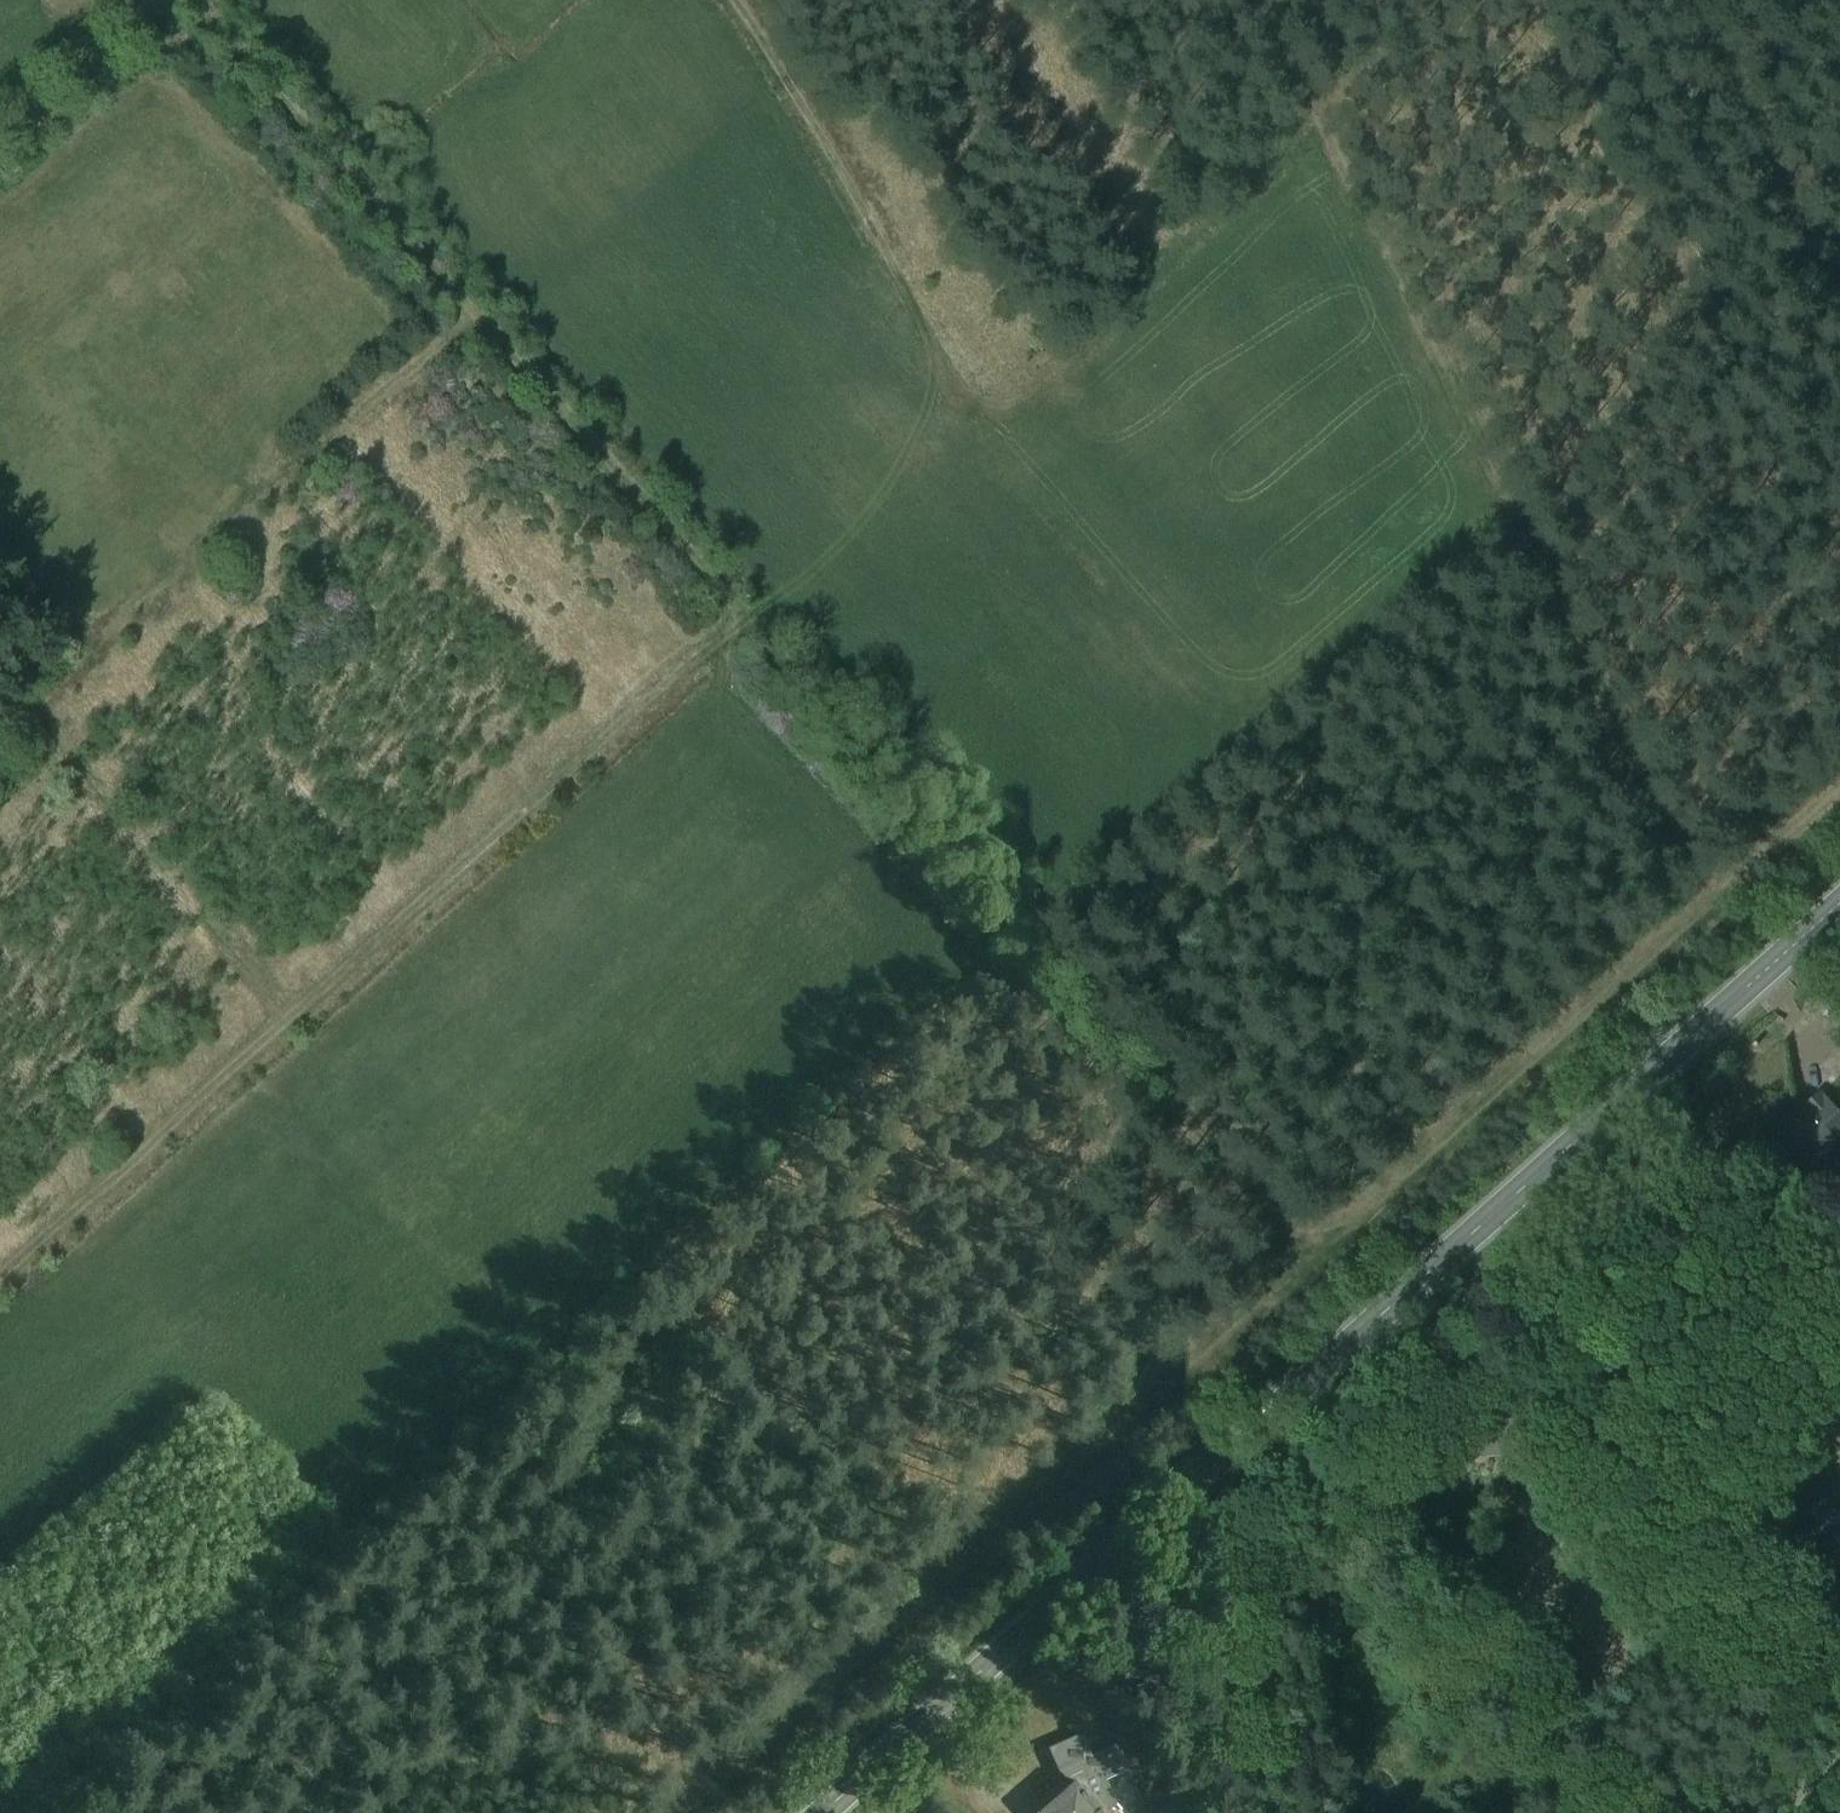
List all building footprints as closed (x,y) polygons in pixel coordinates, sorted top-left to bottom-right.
[(1839,1158),(1839,1102),(1830,1089),(1768,1134),(1805,1183),(1839,1158)] [(1819,1537),(1839,1561),(1839,1519),(1819,1537)] [(1137,1791),(1114,1745),(1092,1755),(1084,1732),(1043,1747),(1062,1786),(1033,1809),(1036,1812),(1112,1812),(1137,1791)]
